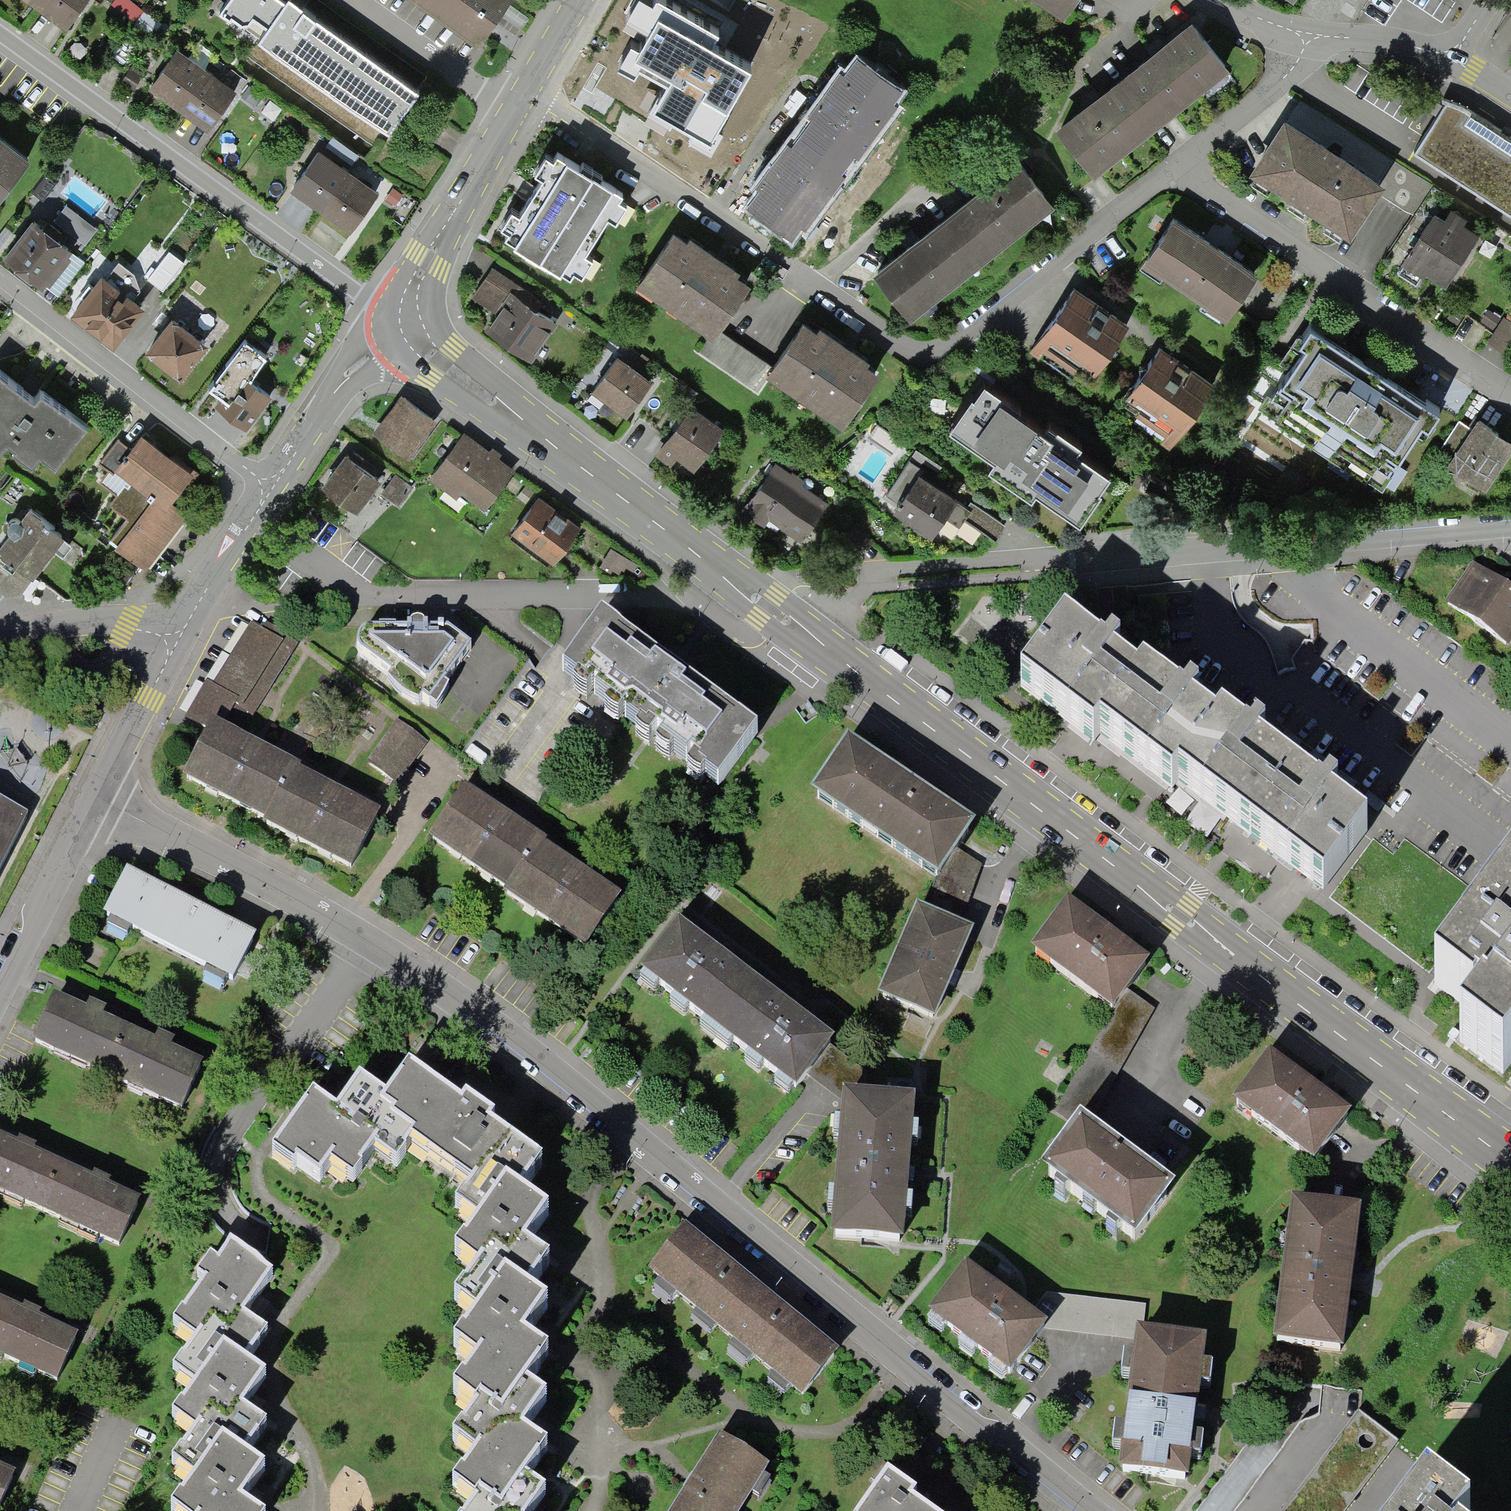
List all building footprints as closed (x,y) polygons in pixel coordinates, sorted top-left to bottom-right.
[(87,0),(20,0),(65,32),(87,0)] [(412,92),(276,0),(226,0),(214,18),(384,133),(412,92)] [(506,0),(427,0),(481,37),(506,0)] [(730,11),(703,0),(640,0),(611,72),(692,105),(730,11)] [(1299,0),(1278,0),(1293,10),(1299,0)] [(1127,68),(1167,119),(1231,68),(1191,17),(1127,68)] [(800,127),(842,159),(854,143),(859,147),(897,98),(890,93),(900,80),(859,49),(845,66),(841,63),(811,101),(817,105),(800,127)] [(210,130),(235,90),(173,53),(149,93),(210,130)] [(1053,126),(1093,176),(1167,119),(1127,68),(1077,108),(1053,126)] [(1442,103),(1435,113),(1422,134),(1415,143),(1510,204),(1510,147),(1442,103)] [(1247,170),(1345,236),(1378,187),(1279,121),(1247,170)] [(32,152),(0,127),(0,192),(32,152)] [(791,226),(801,212),(807,216),(842,168),(838,164),(842,159),(800,127),(794,134),(789,130),(757,174),(760,177),(747,194),(791,226)] [(945,204),(985,254),(1054,200),(1014,149),(982,175),(945,204)] [(549,261),(570,274),(573,269),(581,274),(593,255),(586,251),(607,217),(614,221),(626,201),(619,197),(622,192),(557,152),(554,157),(547,152),(537,167),(544,172),(531,192),(521,209),(513,204),(503,221),(509,225),(504,234),(526,248),(523,252),(545,266),(549,261)] [(351,226),(374,193),(317,153),(294,186),(351,226)] [(869,265),(909,314),(985,254),(945,204),(907,235),(869,265)] [(1445,277),(1474,232),(1432,206),(1391,271),(1414,285),(1427,265),(1445,277)] [(1226,311),(1254,271),(1176,216),(1148,257),(1226,311)] [(751,274),(736,264),(739,260),(690,226),(688,230),(674,220),(635,276),(712,330),(715,325),(751,274)] [(42,293),(71,254),(29,223),(0,262),(42,293)] [(165,286),(188,256),(173,244),(150,274),(165,286)] [(485,327),(529,358),(558,318),(532,299),(536,293),(493,263),(472,293),(496,310),(485,327)] [(113,351),(141,313),(100,282),(71,319),(113,351)] [(1083,382),(1127,328),(1076,287),(1033,340),(1083,382)] [(1505,344),(1510,334),(1510,312),(1508,310),(1492,335),(1505,344)] [(179,370),(204,340),(171,315),(147,345),(179,370)] [(878,366),(867,358),(869,354),(821,322),(817,328),(803,319),(773,364),(769,370),(843,419),(878,366)] [(773,364),(715,325),(712,330),(696,352),(754,392),(769,370),(773,364)] [(1384,482),(1436,404),(1320,327),(1268,405),(1384,482)] [(244,425),(268,394),(249,379),(267,356),(245,338),(209,385),(223,397),(217,405),(244,425)] [(1118,404),(1171,442),(1213,383),(1160,345),(1118,404)] [(592,386),(627,410),(652,375),(618,351),(592,386)] [(83,426),(39,393),(32,402),(0,378),(0,449),(7,440),(17,447),(13,453),(34,468),(41,458),(52,467),(83,426)] [(1080,516),(1110,472),(1078,450),(1085,440),(1041,410),(1035,419),(978,380),(947,426),(993,458),(988,464),(1030,493),(1036,485),(1080,516)] [(373,430),(410,456),(437,419),(401,393),(373,430)] [(669,462),(677,453),(692,465),(724,422),(692,398),(653,449),(669,462)] [(1441,462),(1480,486),(1510,438),(1471,414),(1441,462)] [(113,543),(145,568),(171,527),(187,513),(168,499),(179,484),(186,489),(199,472),(143,430),(129,447),(119,439),(103,459),(111,465),(102,478),(119,490),(111,500),(127,513),(111,534),(116,538),(113,543)] [(483,500),(509,466),(463,430),(429,474),(456,495),(464,485),(483,500)] [(356,509),(380,477),(345,451),(322,483),(356,509)] [(994,537),(1006,520),(912,455),(887,491),(954,537),(967,518),(994,537)] [(803,532),(828,498),(774,460),(743,504),(782,531),(789,521),(803,532)] [(396,470),(382,489),(399,502),(413,484),(396,470)] [(552,553),(577,519),(537,489),(512,522),(552,553)] [(60,545),(24,521),(0,553),(0,596),(3,598),(22,596),(60,545)] [(1510,635),(1510,589),(1473,564),(1449,600),(1509,639),(1510,635)] [(442,670),(467,633),(441,615),(407,616),(363,617),(354,627),(357,637),(390,661),(383,669),(413,692),(420,683),(435,696),(451,679),(442,670)] [(716,784),(753,735),(599,620),(561,671),(575,681),(569,689),(584,699),(591,689),(609,703),(602,712),(614,721),(619,714),(634,726),(629,732),(645,744),(653,734),(661,740),(654,750),(666,759),(672,751),(688,763),(683,771),(697,782),(703,774),(716,784)] [(210,719),(241,735),(300,644),(265,621),(260,628),(248,622),(212,686),(204,681),(186,718),(205,729),(210,719)] [(1325,889),(1367,832),(1330,804),(1338,794),(1323,783),(1316,793),(1257,750),(1265,740),(1251,730),(1242,741),(1219,723),(1213,731),(1191,714),(1198,704),(1185,694),(1177,705),(1140,677),(1133,685),(1111,668),(1120,656),(1107,647),(1098,659),(1061,632),(1020,687),(1094,742),(1100,735),(1173,788),(1178,781),(1325,889)] [(401,774),(427,737),(397,716),(371,753),(401,774)] [(258,817),(288,759),(241,735),(210,719),(205,729),(181,775),(258,817)] [(930,869),(966,819),(843,732),(808,783),(930,869)] [(350,865),(381,808),(288,759),(258,817),(350,865)] [(508,889),(543,840),(466,786),(431,835),(508,889)] [(28,813),(0,798),(0,873),(28,813)] [(586,944),(620,895),(543,840),(508,889),(586,944)] [(974,898),(981,867),(952,860),(945,891),(974,898)] [(1510,1062),(1510,882),(1509,881),(1435,982),(1480,1014),(1460,1041),(1503,1072),(1510,1062)] [(233,996),(256,951),(125,885),(102,930),(233,996)] [(875,982),(932,1006),(969,919),(913,894),(875,982)] [(1024,947),(1115,1006),(1125,990),(1148,955),(1058,895),(1024,947)] [(713,1016),(749,968),(672,911),(636,959),(713,1016)] [(789,1073),(825,1025),(749,968),(713,1016),(789,1073)] [(1070,1117),(1084,1126),(1153,1009),(1125,990),(1115,1006),(1056,1107),(1070,1117)] [(105,1063),(123,1024),(50,991),(32,1031),(105,1063)] [(178,1096),(196,1057),(123,1024),(105,1063),(178,1096)] [(1313,1151),(1348,1105),(1269,1047),(1235,1094),(1313,1151)] [(541,1497),(519,1481),(542,1449),(518,1432),(542,1400),(518,1383),(541,1351),(517,1333),(539,1303),(522,1290),(543,1261),(520,1245),(544,1213),(517,1194),(536,1168),(484,1131),(490,1123),(464,1104),(457,1112),(404,1075),(383,1104),(359,1087),(336,1120),(313,1103),(272,1160),(290,1173),(295,1166),(318,1182),(332,1164),(354,1180),(377,1148),(399,1164),(413,1144),(471,1186),(459,1203),(477,1216),(455,1247),(478,1263),(458,1291),(474,1303),(452,1334),(476,1351),(453,1383),(478,1401),(456,1432),(477,1447),(453,1480),(478,1497),(468,1510),(530,1510),(541,1497)] [(830,1227),(902,1232),(912,1094),(841,1089),(830,1227)] [(1084,1126),(1070,1117),(1036,1168),(1134,1232),(1168,1181),(1084,1126)] [(56,1158),(0,1133),(0,1183),(37,1199),(56,1158)] [(117,1235),(136,1193),(56,1158),(37,1199),(117,1235)] [(1271,1330),(1340,1338),(1357,1202),(1288,1194),(1271,1330)] [(802,1397),(841,1349),(689,1226),(650,1274),(802,1397)] [(265,1265),(229,1239),(216,1256),(209,1251),(198,1266),(205,1272),(178,1310),(199,1325),(176,1357),(195,1370),(174,1399),(195,1414),(173,1444),(192,1458),(171,1487),(193,1503),(187,1510),(254,1510),(257,1506),(231,1487),(256,1452),(238,1439),(258,1412),(234,1395),(257,1363),(240,1351),(260,1323),(236,1306),(265,1265)] [(1009,1362),(1045,1314),(962,1254),(927,1302),(1009,1362)] [(71,1325),(0,1293),(0,1342),(52,1366),(71,1325)] [(1113,1463),(1185,1472),(1202,1337),(1130,1328),(1113,1463)] [(1203,1379),(1213,1380),(1216,1350),(1207,1349),(1203,1379)] [(1283,1510),(1344,1510),(1397,1442),(1359,1413),(1283,1510)] [(768,1466),(719,1434),(669,1510),(739,1510),(768,1466)] [(12,1468),(0,1463),(0,1495),(12,1468)] [(907,1501),(912,1494),(887,1476),(861,1510),(921,1510),(907,1501)] [(1427,1489),(1411,1510),(1458,1510),(1427,1489)]
